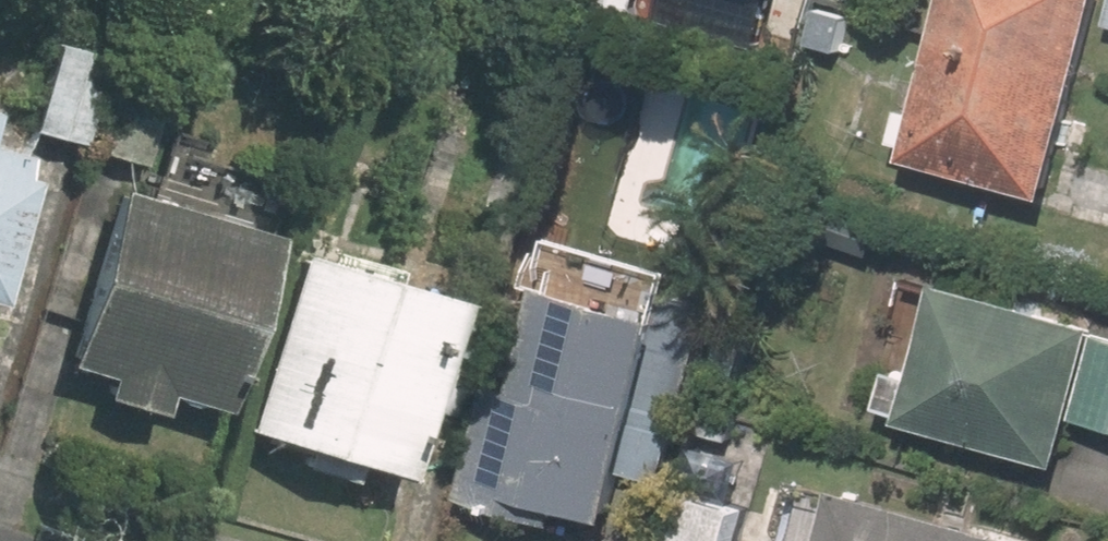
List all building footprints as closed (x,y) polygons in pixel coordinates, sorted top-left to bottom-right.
[(1107,38),(1107,0),(961,0),(915,145),(1060,191),(1107,38)] [(90,136),(113,48),(62,34),(39,122),(90,136)] [(9,98),(0,95),(0,130),(9,98)] [(168,184),(130,173),(80,356),(115,365),(110,383),(181,402),(187,379),(248,396),(297,217),(247,204),(258,165),(179,144),(168,184)] [(49,159),(0,146),(0,290),(13,293),(49,159)] [(490,353),(507,289),(312,236),(262,420),(310,433),(304,456),(366,473),(373,449),(431,464),(463,345),(490,353)] [(671,477),(718,314),(577,274),(550,370),(511,359),(473,492),(553,515),(559,492),(630,512),(642,469),(671,477)] [(956,278),(930,372),(898,363),(886,407),(1075,459),(1087,412),(1107,418),(1107,320),(956,278)] [(771,497),(714,479),(695,540),(756,540),(771,497)] [(1052,539),(854,480),(846,505),(802,492),(788,540),(1051,540),(1052,539)]
